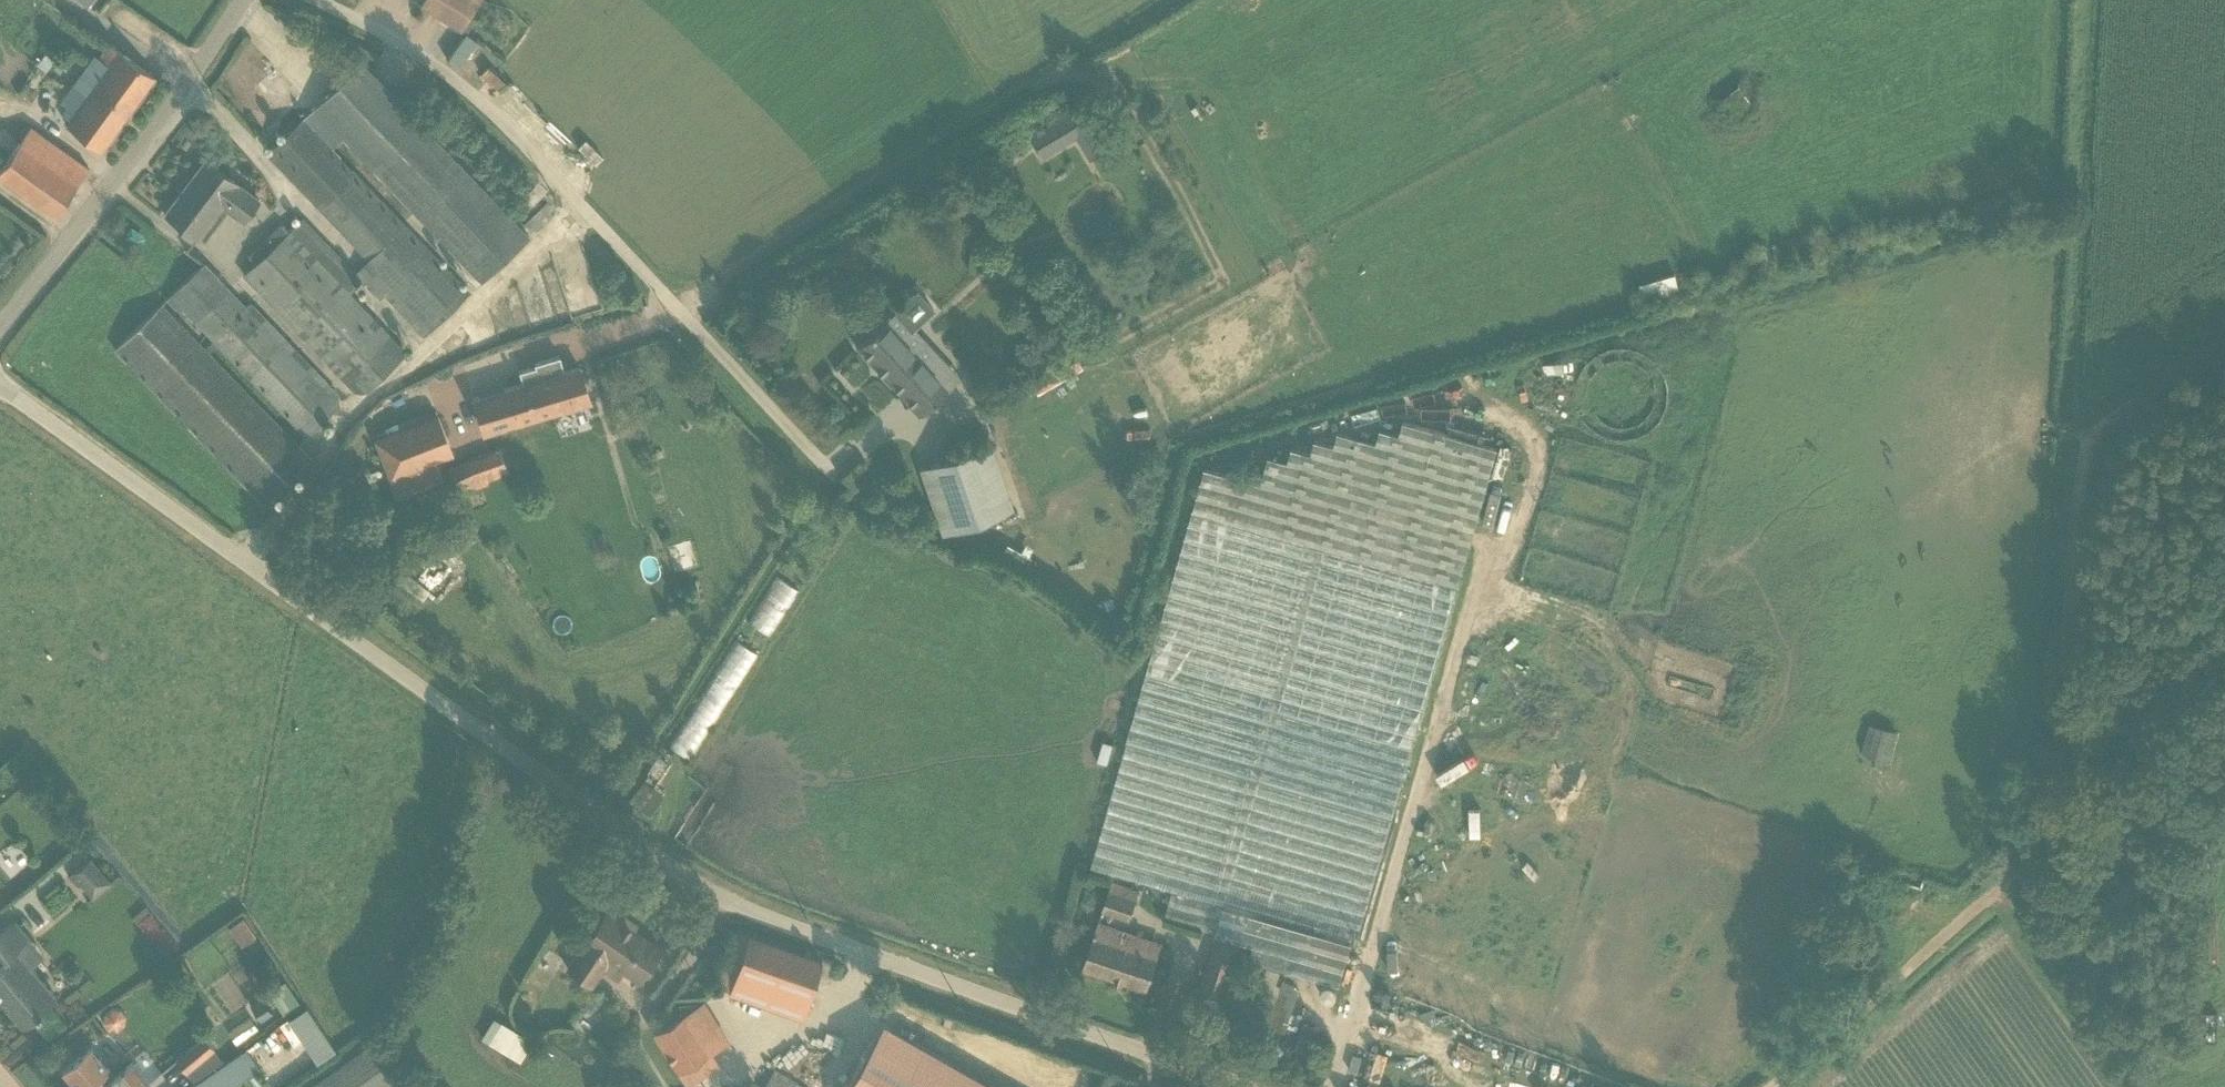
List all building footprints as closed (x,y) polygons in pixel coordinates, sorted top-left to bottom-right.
[(83,13),(93,0),(65,0),(83,13)] [(420,9),(462,35),(483,1),(481,0),(426,0),(420,9)] [(106,152),(158,75),(106,39),(54,116),(106,152)] [(357,68),(266,154),(363,257),(355,265),(424,339),(470,296),(337,155),(345,147),(477,287),(528,239),(467,175),(488,156),(445,110),(420,135),(357,68)] [(1097,145),(1075,98),(1016,127),(1029,154),(1063,138),(1073,157),(1097,145)] [(0,169),(0,181),(51,217),(85,170),(28,129),(0,169)] [(246,223),(265,198),(208,156),(166,212),(201,241),(226,209),(246,223)] [(275,225),(241,255),(252,267),(242,276),(358,404),(402,365),(347,304),(361,291),(301,225),(286,237),(275,225)] [(205,267),(171,297),(304,445),(344,409),(247,300),(240,307),(205,267)] [(574,305),(586,303),(582,282),(570,284),(574,305)] [(919,414),(963,372),(899,305),(855,347),(919,414)] [(160,306),(112,348),(250,504),(298,461),(160,306)] [(480,432),(582,397),(566,351),(464,386),(480,432)] [(1553,356),(1531,359),(1532,372),(1555,369),(1553,356)] [(374,444),(384,479),(443,463),(429,411),(394,421),(399,437),(374,444)] [(1201,467),(1092,857),(1174,880),(1165,912),(1348,963),(1492,450),(1404,425),(1400,437),(1379,431),(1376,442),(1340,432),(1336,444),(1320,440),(1316,453),(1292,446),(1288,461),(1267,455),(1259,483),(1201,467)] [(988,446),(921,465),(941,533),(1008,514),(988,446)] [(440,473),(449,498),(503,479),(494,454),(440,473)] [(1872,719),(1863,754),(1889,761),(1898,726),(1872,719)] [(1086,739),(1085,759),(1098,760),(1099,740),(1086,739)] [(56,869),(78,893),(100,874),(78,850),(56,869)] [(1104,893),(1082,962),(1146,982),(1161,935),(1127,925),(1134,902),(1104,893)] [(611,899),(565,962),(588,971),(606,947),(642,973),(667,940),(611,899)] [(24,1028),(59,998),(33,967),(46,955),(16,920),(0,934),(0,1000),(24,1028)] [(749,929),(731,972),(806,1005),(825,962),(749,929)] [(1213,934),(1199,969),(1225,980),(1240,945),(1213,934)] [(270,983),(250,996),(265,1018),(284,1004),(270,983)] [(713,994),(662,1019),(689,1075),(717,1062),(708,1042),(730,1031),(713,994)] [(295,1003),(277,1016),(306,1057),(324,1045),(295,1003)] [(508,1060),(521,1035),(480,1014),(467,1039),(508,1060)] [(208,1029),(179,1049),(189,1063),(218,1044),(208,1029)] [(301,1086),(386,1086),(398,1079),(373,1041),(301,1086)] [(150,1084),(131,1062),(115,1076),(91,1048),(61,1074),(72,1086),(147,1086),(150,1084)] [(1357,1077),(1353,1086),(1385,1086),(1357,1077)] [(580,1086),(639,1086),(639,1081),(580,1079),(580,1086)]
